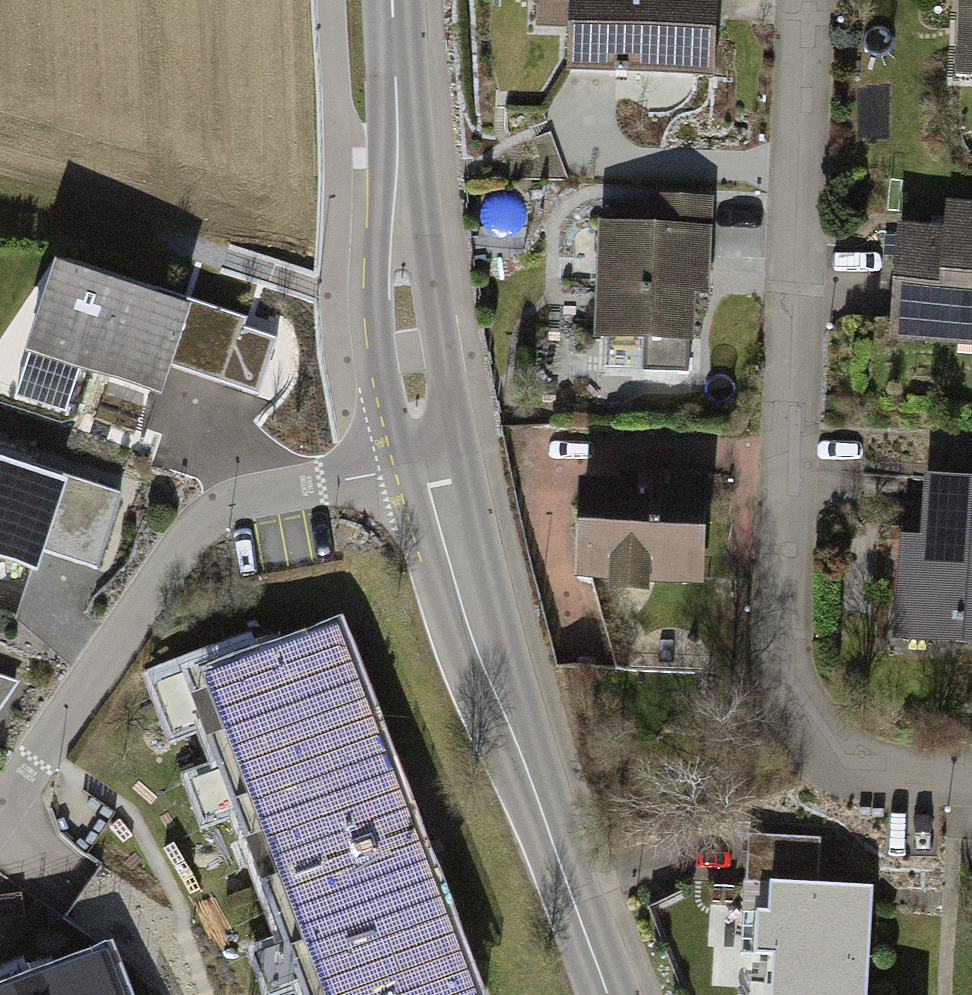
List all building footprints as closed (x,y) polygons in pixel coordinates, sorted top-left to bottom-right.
[(540,20),(571,21),(570,68),(711,71),(713,0),(541,0),(540,20)] [(955,82),(971,82),(971,0),(957,0),(955,82)] [(653,200),(652,230),(603,229),(601,334),(686,335),(687,291),(702,292),(704,202),(653,200)] [(894,221),(882,360),(971,368),(971,228),(894,221)] [(246,323),(55,271),(27,370),(163,407),(173,371),(228,386),(246,323)] [(0,468),(0,573),(39,584),(46,561),(100,577),(122,504),(0,468)] [(699,481),(582,478),(579,580),(696,582),(699,481)] [(926,482),(915,647),(971,651),(971,485),(926,482)] [(189,696),(302,994),(473,994),(338,640),(189,696)] [(0,681),(0,708),(17,686),(0,681)] [(763,919),(760,963),(776,964),(774,994),(869,994),(876,897),(800,892),(776,890),(774,920),(763,919)] [(22,994),(121,994),(110,964),(22,994)]
